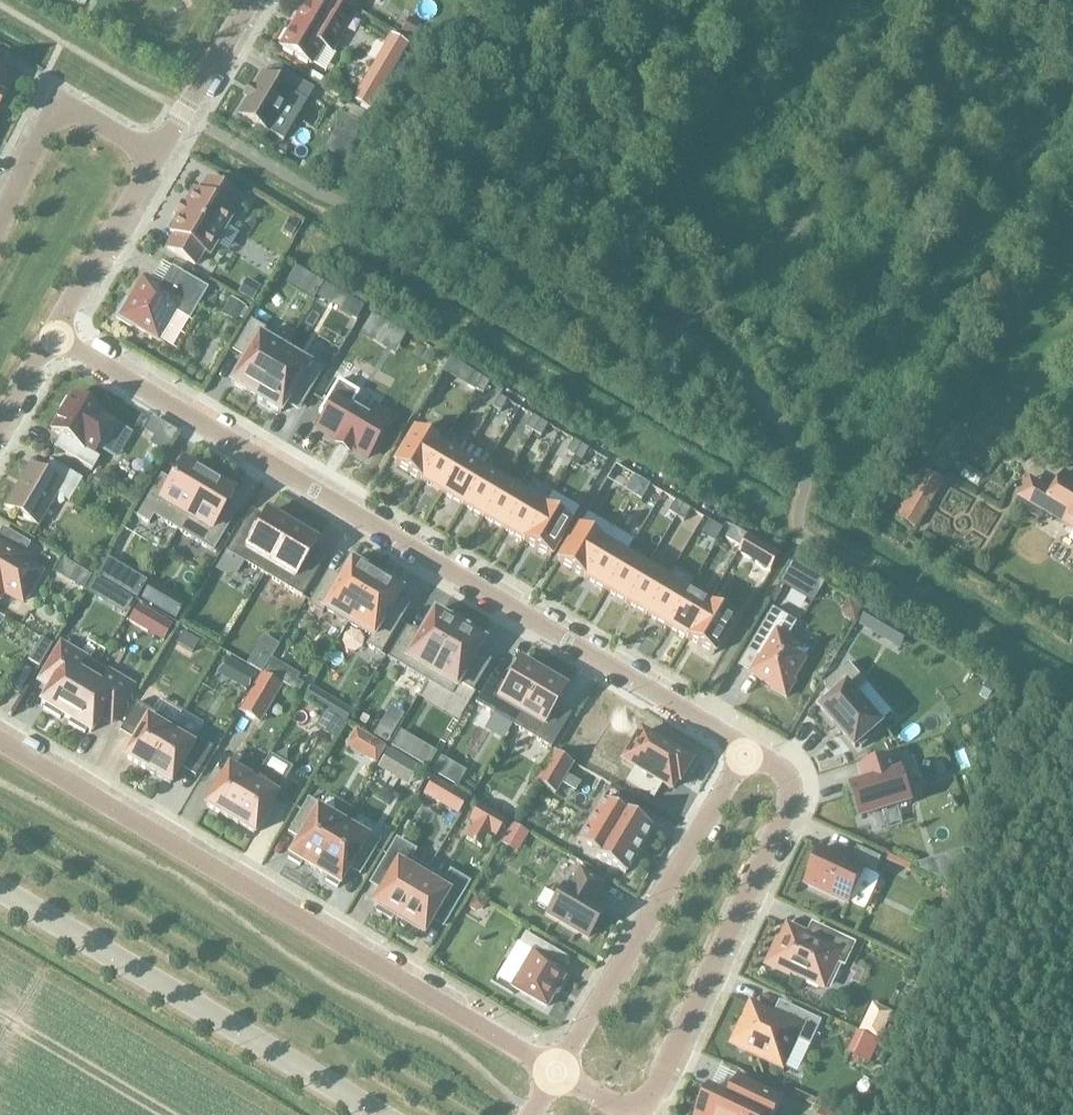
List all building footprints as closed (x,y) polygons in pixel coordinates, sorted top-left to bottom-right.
[(353,16),(327,0),(319,12),(304,3),(279,46),(311,65),(322,47),(332,52),(353,16)] [(400,31),(412,38),(421,23),(409,16),(400,31)] [(368,110),(407,45),(391,35),(352,100),(368,110)] [(12,80),(0,74),(0,105),(12,80)] [(268,133),(292,93),(306,101),(313,89),(290,76),(284,87),(262,74),(238,115),(268,133)] [(209,255),(233,214),(227,211),(235,197),(207,180),(199,194),(193,191),(169,231),(175,235),(167,248),(195,265),(203,251),(209,255)] [(124,302),(115,318),(131,328),(132,326),(157,341),(174,312),(189,320),(207,289),(177,271),(164,292),(141,278),(126,303),(124,302)] [(247,354),(230,383),(255,398),(285,347),(262,334),(265,329),(250,320),(235,346),(247,354)] [(285,347),(255,398),(280,413),(288,399),(301,407),(323,370),(285,347)] [(473,374),(466,385),(474,390),(481,378),(473,374)] [(481,378),(474,390),(482,394),(489,383),(481,378)] [(358,393),(337,381),(318,412),(324,416),(316,430),(366,459),(386,425),(351,405),(358,393)] [(93,455),(113,421),(71,396),(51,431),(71,443),(65,454),(91,470),(98,458),(93,455)] [(506,401),(498,396),(491,408),(499,413),(506,401)] [(539,421),(532,416),(525,428),(532,432),(539,421)] [(547,425),(539,421),(532,432),(540,437),(547,425)] [(414,431),(394,465),(420,481),(440,447),(414,431)] [(573,440),(566,452),(573,456),(580,445),(573,440)] [(588,450),(580,445),(573,456),(581,461),(588,450)] [(440,447),(420,481),(441,493),(461,459),(440,447)] [(461,459),(441,493),(461,505),(481,471),(461,459)] [(69,502),(82,480),(49,461),(42,473),(30,466),(5,507),(37,525),(55,494),(69,502)] [(156,483),(136,517),(148,524),(153,516),(176,530),(208,478),(183,463),(167,489),(156,483)] [(923,469),(911,489),(895,515),(915,527),(943,481),(923,469)] [(481,471),(461,505),(482,517),(502,484),(481,471)] [(1043,512),(1072,530),(1072,478),(1064,473),(1042,511),(1043,512)] [(641,481),(634,476),(627,488),(634,493),(641,481)] [(208,478),(176,530),(213,552),(228,526),(217,519),(233,492),(208,478)] [(649,486),(641,481),(634,493),(642,497),(649,486)] [(502,484),(482,517),(502,529),(522,496),(502,484)] [(522,496),(502,529),(523,542),(543,508),(522,496)] [(682,505),(674,501),(667,512),(675,517),(682,505)] [(690,510),(682,505),(675,517),(683,522),(690,510)] [(569,524),(543,508),(523,542),(549,557),(569,524)] [(255,532),(242,524),(225,552),(263,575),(291,527),(267,513),(255,532)] [(723,530),(715,525),(708,536),(716,541),(723,530)] [(291,527),(263,575),(301,597),(318,569),(305,561),(316,542),(291,527)] [(30,544),(3,528),(0,534),(0,595),(2,591),(22,602),(39,573),(28,566),(29,564),(21,559),(30,544)] [(604,544),(577,528),(557,562),(584,578),(604,544)] [(733,528),(726,539),(740,548),(747,536),(733,528)] [(108,533),(105,549),(118,551),(121,535),(108,533)] [(624,556),(604,544),(584,578),(604,590),(624,556)] [(81,585),(90,571),(60,553),(52,567),(81,585)] [(103,555),(96,570),(137,588),(143,573),(103,555)] [(645,568),(624,556),(604,590),(625,602),(645,568)] [(324,577),(307,605),(322,614),(324,610),(347,624),(375,577),(350,562),(336,584),(324,577)] [(665,580),(645,568),(625,602),(645,614),(665,580)] [(375,577),(347,624),(370,638),(365,646),(380,654),(395,629),(382,621),(400,592),(398,591),(400,587),(386,579),(384,582),(375,577)] [(686,593),(665,580),(645,614),(666,626),(686,593)] [(706,605),(686,593),(666,626),(686,639),(706,605)] [(123,617),(162,638),(173,617),(134,597),(123,617)] [(849,623),(867,613),(859,597),(841,607),(849,623)] [(733,621),(706,605),(686,639),(713,654),(733,621)] [(773,609),(753,642),(766,649),(751,674),(771,686),(770,688),(786,698),(795,682),(793,680),(810,652),(792,641),(788,638),(797,623),(773,609)] [(403,634),(388,659),(425,682),(458,626),(450,621),(450,622),(433,612),(416,642),(403,634)] [(458,626),(425,682),(451,697),(458,684),(471,692),(487,665),(474,658),(483,642),(466,632),(467,631),(458,626)] [(38,668),(52,645),(41,638),(27,661),(38,668)] [(60,644),(39,680),(50,687),(40,703),(45,705),(42,709),(59,719),(61,715),(65,718),(96,666),(60,644)] [(513,726),(542,676),(519,662),(505,686),(490,677),(474,704),(513,726)] [(866,684),(849,664),(824,685),(834,697),(821,709),(854,748),(858,745),(861,749),(875,736),(872,733),(881,725),(854,694),(866,684)] [(132,687),(96,666),(65,718),(69,720),(67,724),(84,734),(86,730),(90,732),(100,717),(111,723),(132,687)] [(261,676),(239,712),(259,723),(280,687),(261,676)] [(566,722),(551,713),(565,689),(542,676),(513,726),(550,748),(566,722)] [(135,703),(122,725),(138,734),(123,758),(138,767),(138,768),(146,772),(173,726),(135,703)] [(333,731),(341,716),(319,705),(311,720),(333,731)] [(371,760),(383,742),(353,722),(341,740),(371,760)] [(173,726),(146,772),(154,776),(169,784),(184,761),(199,770),(212,748),(173,726)] [(639,734),(622,762),(634,769),(626,782),(652,798),(660,785),(670,790),(675,781),(678,782),(679,779),(681,780),(682,778),(680,778),(686,768),(687,768),(688,767),(687,766),(689,763),(674,754),(676,750),(661,741),(658,745),(639,734)] [(383,752),(366,779),(388,793),(405,767),(383,752)] [(553,752),(535,783),(554,794),(572,764),(553,752)] [(236,755),(205,806),(221,815),(220,816),(230,821),(252,783),(260,769),(236,755)] [(253,783),(230,821),(237,826),(238,825),(253,834),(283,783),(291,769),(268,756),(260,769),(253,783)] [(863,784),(850,788),(860,820),(910,804),(901,773),(899,773),(894,757),(858,768),(863,784)] [(455,810),(464,792),(424,771),(415,789),(455,810)] [(307,799),(290,828),(301,835),(287,859),(299,867),(301,863),(314,870),(341,824),(317,810),(320,806),(307,799)] [(601,801),(586,826),(601,835),(590,854),(624,874),(652,828),(617,808),(616,810),(601,801)] [(475,825),(466,841),(481,850),(490,833),(496,836),(505,820),(479,805),(470,822),(475,825)] [(497,840),(515,849),(527,826),(509,817),(497,840)] [(341,824),(314,870),(326,877),(324,881),(336,889),(351,864),(362,871),(379,841),(367,834),(365,838),(341,824)] [(414,851),(396,840),(377,871),(389,878),(372,905),(377,908),(375,911),(390,920),(392,917),(397,920),(426,870),(408,860),(414,851)] [(822,848),(805,884),(847,904),(864,870),(874,874),(881,859),(857,848),(850,862),(822,848)] [(444,881),(426,870),(397,920),(402,922),(400,926),(415,935),(417,932),(422,934),(438,907),(449,914),(468,883),(450,872),(444,881)] [(562,887),(546,914),(587,938),(603,911),(591,904),(603,884),(579,871),(567,890),(562,887)] [(778,942),(767,964),(789,975),(791,972),(824,987),(835,962),(844,967),(855,944),(833,935),(828,947),(788,928),(781,944),(778,942)] [(532,952),(511,987),(546,1007),(567,972),(544,958),(550,948),(524,933),(518,943),(532,952)] [(865,1059),(891,1007),(871,998),(846,1049),(865,1059)] [(751,1006),(741,1027),(731,1030),(735,1040),(734,1043),(736,1045),(740,1055),(750,1051),(781,1066),(794,1039),(810,1046),(822,1022),(789,1006),(782,1020),(751,1006)] [(709,1088),(696,1114),(774,1114),(782,1098),(738,1077),(728,1097),(709,1088)] [(818,1102),(810,1114),(840,1114),(818,1102)]
